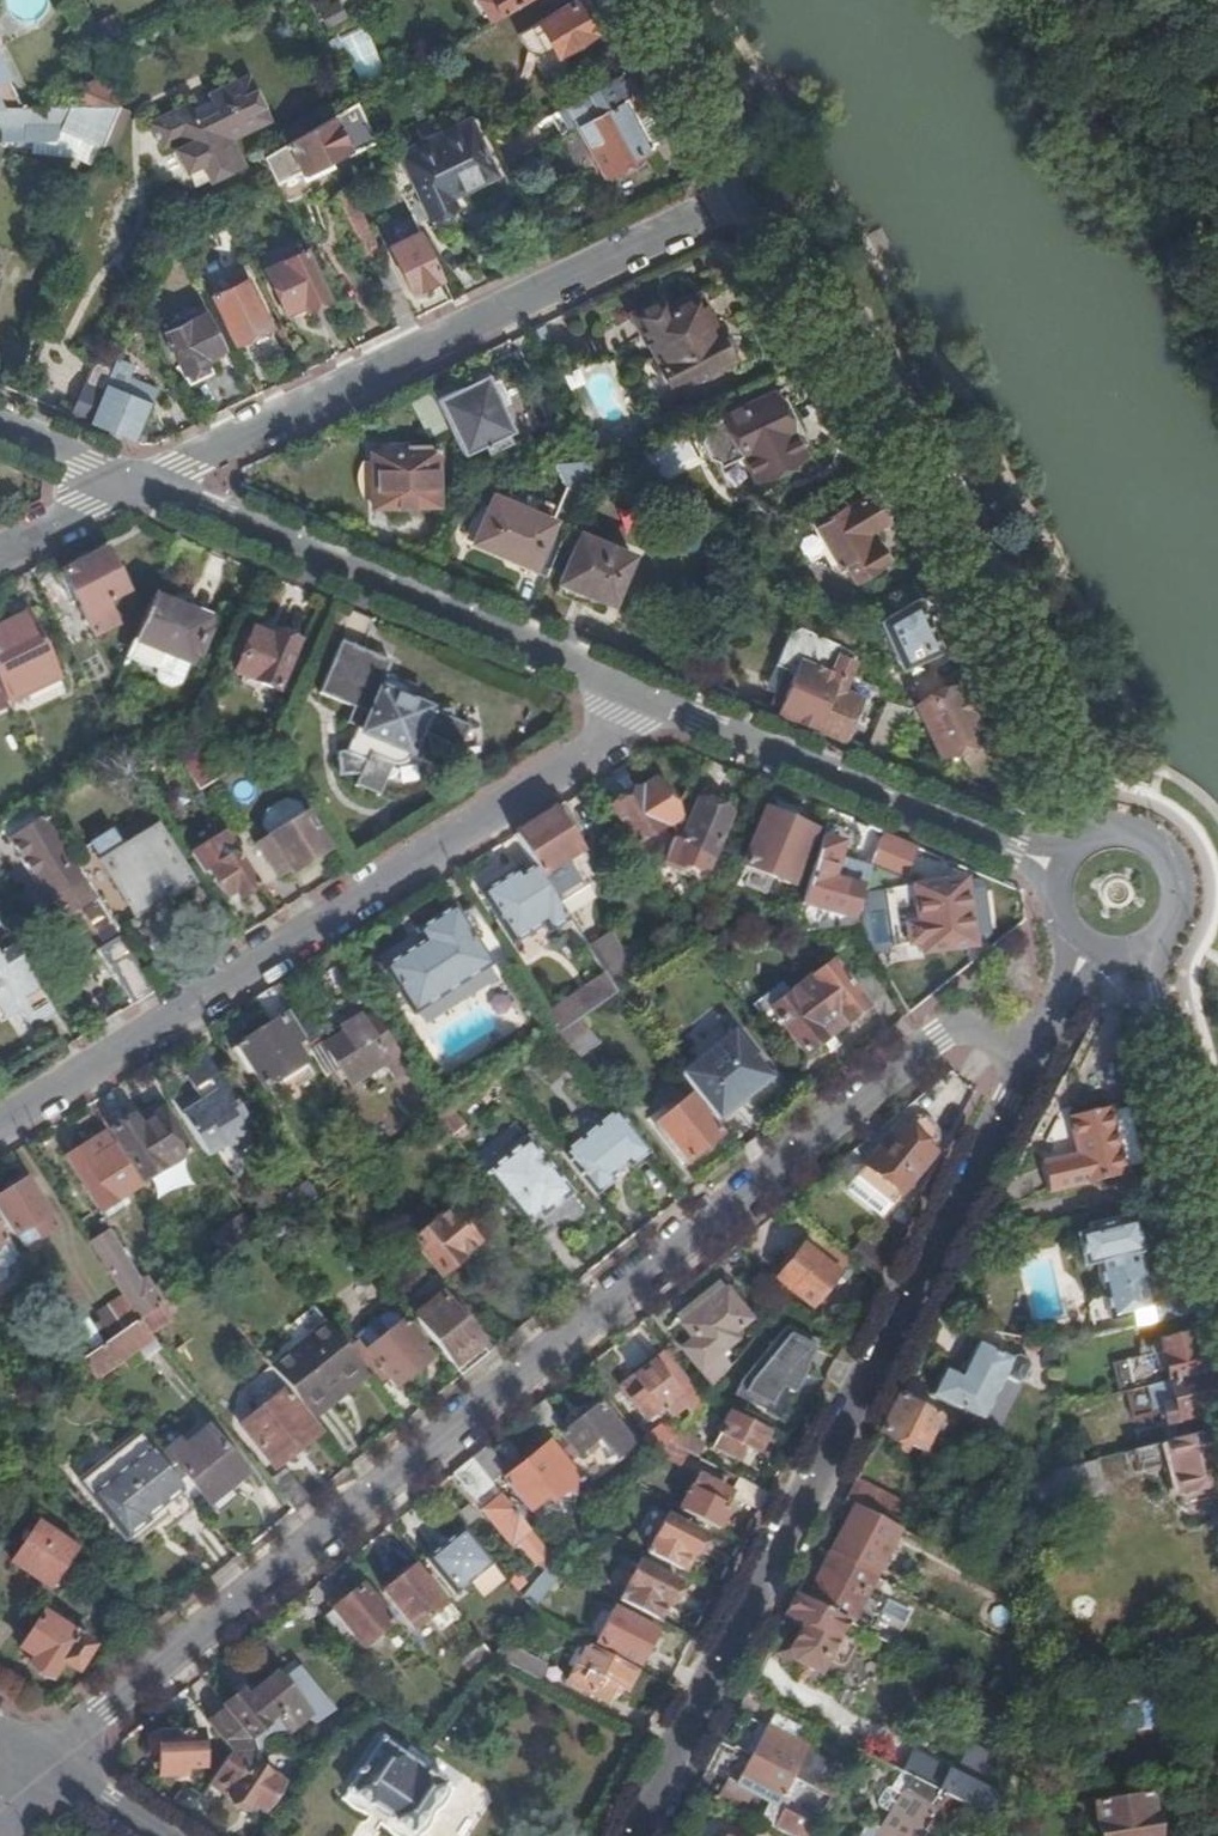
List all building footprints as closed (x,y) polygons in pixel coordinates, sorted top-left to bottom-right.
[(491,27),(502,21),(501,18),(530,0),(484,0),(477,4),(491,27)] [(592,0),(537,0),(536,1),(548,22),(519,38),(545,84),(567,71),(570,61),(566,54),(601,33),(604,38),(611,33),(592,0)] [(366,28),(341,37),(357,80),(382,71),(366,28)] [(21,112),(0,69),(0,113),(21,112)] [(633,70),(550,118),(557,129),(570,121),(576,130),(645,91),(638,79),(633,70)] [(196,127),(191,117),(187,109),(148,129),(161,156),(175,149),(177,153),(174,155),(185,179),(188,178),(201,172),(208,188),(243,170),(231,145),(270,126),(247,80),(207,100),(210,108),(215,118),(196,127)] [(86,112),(120,110),(105,82),(77,95),(86,112)] [(645,91),(576,130),(603,178),(672,137),(667,127),(645,91)] [(377,146),(358,107),(264,163),(276,188),(302,174),(306,184),(331,171),(328,165),(346,157),(349,160),(377,146)] [(210,108),(191,117),(196,127),(215,118),(210,108)] [(120,110),(86,112),(21,112),(0,113),(0,130),(24,129),(25,145),(32,146),(31,158),(75,162),(83,142),(102,150),(120,110)] [(130,115),(120,110),(102,150),(101,152),(112,156),(130,115)] [(465,130),(387,167),(391,176),(403,202),(417,196),(434,230),(453,220),(445,203),(490,182),(465,130)] [(201,172),(188,178),(195,194),(208,188),(201,172)] [(365,223),(352,196),(337,203),(369,270),(382,263),(365,223)] [(441,284),(420,238),(390,253),(411,298),(441,284)] [(305,256),(267,274),(287,316),(304,308),(306,312),(327,302),(305,256)] [(247,286),(214,301),(235,346),(268,330),(247,286)] [(699,307),(691,311),(709,344),(717,340),(699,307)] [(709,344),(691,311),(670,322),(664,311),(635,326),(661,374),(660,381),(661,385),(664,389),(670,393),(672,396),(732,364),(730,358),(730,354),(729,350),(727,346),(721,343),(718,339),(717,340),(709,344)] [(204,320),(165,339),(188,388),(212,377),(208,367),(223,359),(204,320)] [(94,371),(73,421),(91,428),(107,390),(113,375),(97,367),(94,371)] [(431,397),(461,459),(510,435),(483,380),(451,396),(449,392),(447,393),(445,391),(431,397)] [(107,390),(91,428),(134,447),(149,408),(159,412),(162,405),(151,401),(148,407),(107,390)] [(783,394),(772,399),(801,460),(813,454),(783,394)] [(801,460),(772,399),(701,433),(703,439),(701,446),(709,464),(716,467),(720,473),(743,461),(754,483),(801,460)] [(595,438),(586,442),(596,461),(614,452),(610,445),(605,448),(603,445),(599,443),(597,444),(595,438)] [(437,511),(434,451),(406,453),(406,457),(371,459),(373,513),(437,511)] [(545,581),(594,464),(555,469),(566,494),(558,512),(552,526),(515,510),(493,501),(473,548),(510,563),(508,568),(531,578),(532,575),(545,581)] [(897,517),(880,489),(816,527),(840,569),(845,565),(854,581),(884,563),(867,535),(897,517)] [(552,526),(558,512),(520,497),(515,510),(552,526)] [(629,559),(577,538),(558,585),(609,607),(629,559)] [(106,556),(54,580),(58,587),(65,583),(93,640),(115,629),(105,607),(125,597),(106,556)] [(939,587),(879,625),(900,673),(941,655),(938,647),(961,636),(939,587)] [(151,601),(129,655),(160,668),(165,658),(188,668),(193,657),(197,659),(206,639),(208,639),(208,637),(203,634),(206,626),(209,627),(209,626),(183,614),(184,611),(169,605),(168,608),(151,601)] [(0,630),(0,692),(7,707),(60,681),(29,617),(0,630)] [(854,640),(834,624),(823,639),(825,641),(824,643),(800,633),(788,638),(776,670),(787,674),(771,713),(816,732),(845,663),(849,650),(854,640)] [(271,641),(254,635),(237,677),(276,694),(296,649),(272,638),(271,641)] [(360,734),(355,732),(346,755),(335,756),(337,781),(357,779),(353,791),(357,793),(358,789),(375,798),(374,801),(376,802),(390,771),(396,772),(401,770),(406,766),(407,762),(430,773),(431,775),(456,769),(454,753),(458,754),(468,730),(450,722),(448,715),(433,716),(403,702),(407,691),(384,680),(389,666),(340,645),(317,697),(351,711),(368,718),(360,734)] [(165,658),(160,668),(159,671),(162,681),(173,686),(183,681),(188,668),(165,658)] [(845,663),(816,732),(842,743),(858,704),(842,696),(853,667),(845,663)] [(995,710),(982,682),(918,710),(941,758),(980,740),(971,720),(995,710)] [(910,712),(883,706),(864,753),(890,763),(910,712)] [(344,727),(355,732),(360,734),(368,718),(351,711),(344,727)] [(207,756),(176,759),(197,793),(222,777),(207,756)] [(640,791),(611,810),(635,848),(664,830),(640,791)] [(696,803),(716,812),(720,801),(701,793),(696,803)] [(262,827),(270,839),(305,817),(299,805),(285,803),(267,814),(262,827)] [(672,842),(660,869),(672,875),(684,870),(696,876),(706,871),(730,817),(716,812),(696,803),(679,846),(672,842)] [(36,806),(8,824),(14,833),(42,815),(36,806)] [(553,814),(514,839),(533,868),(559,907),(589,888),(572,860),(579,854),(553,814)] [(811,833),(767,814),(744,869),(750,871),(771,880),(787,887),(811,833)] [(305,817),(270,839),(257,848),(277,880),(291,872),(293,875),(328,853),(305,817)] [(72,863),(44,819),(8,843),(50,908),(55,905),(66,922),(96,902),(72,863)] [(824,826),(801,906),(845,917),(848,911),(852,912),(858,890),(847,886),(853,867),(835,861),(843,832),(824,826)] [(96,902),(118,936),(172,904),(169,900),(173,898),(171,894),(189,884),(157,833),(124,853),(112,835),(86,850),(89,854),(72,863),(96,902)] [(858,929),(879,965),(894,957),(924,955),(972,948),(970,934),(963,881),(903,888),(903,883),(918,850),(883,836),(870,868),(858,929)] [(189,859),(202,879),(207,876),(224,901),(234,896),(239,902),(259,889),(225,837),(189,859)] [(466,874),(476,893),(513,873),(503,854),(466,874)] [(548,935),(568,921),(559,907),(533,868),(519,876),(516,872),(480,894),(513,946),(542,927),(548,935)] [(771,880),(750,871),(743,888),(764,897),(771,880)] [(987,932),(980,877),(962,873),(963,881),(970,934),(987,932)] [(425,946),(385,971),(413,1017),(491,968),(454,911),(418,935),(425,946)] [(695,927),(688,945),(708,944),(706,931),(695,927)] [(383,965),(421,945),(417,935),(378,956),(383,965)] [(614,994),(638,981),(611,938),(587,952),(603,976),(614,994)] [(972,948),(924,955),(925,963),(973,958),(972,948)] [(40,1030),(32,1017),(48,1007),(13,950),(0,958),(0,1005),(15,995),(24,1010),(18,1014),(20,1017),(31,1035),(40,1030)] [(111,969),(134,1007),(154,995),(130,956),(111,969)] [(843,1018),(848,1023),(867,1008),(834,964),(789,998),(782,989),(764,1004),(804,1056),(823,1042),(818,1036),(843,1018)] [(577,1022),(616,996),(614,994),(603,976),(585,988),(586,990),(544,1019),(557,1037),(577,1022)] [(270,992),(302,1043),(326,1080),(338,1072),(348,1088),(382,1066),(393,1082),(408,1073),(374,1020),(363,1027),(359,1020),(340,1033),(343,1037),(326,1048),(324,1044),(326,1042),(288,981),(270,992)] [(270,992),(255,1002),(272,1027),(238,1049),(264,1090),(304,1065),(293,1047),(302,1043),(270,992)] [(20,1017),(18,1014),(24,1010),(15,995),(0,1005),(0,1019),(4,1025),(20,1017)] [(40,1030),(57,1020),(48,1007),(32,1017),(40,1030)] [(823,1042),(848,1023),(843,1018),(818,1036),(823,1042)] [(596,1046),(577,1022),(557,1037),(577,1062),(596,1046)] [(690,1054),(673,1068),(718,1123),(735,1110),(733,1108),(752,1092),(754,1094),(770,1081),(725,1025),(709,1039),(690,1054)] [(164,1094),(207,1161),(223,1151),(229,1161),(249,1147),(240,1132),(249,1127),(206,1062),(196,1068),(199,1073),(205,1082),(191,1092),(194,1098),(200,1106),(190,1112),(185,1104),(174,1088),(164,1094)] [(205,1082),(199,1073),(185,1082),(191,1092),(205,1082)] [(194,1098),(185,1104),(190,1112),(200,1106),(194,1098)] [(671,1115),(658,1126),(689,1163),(718,1140),(690,1104),(673,1117),(671,1115)] [(159,1105),(113,1134),(144,1184),(190,1154),(159,1105)] [(436,1119),(453,1139),(464,1131),(448,1111),(436,1119)] [(1121,1172),(1108,1118),(1107,1111),(1066,1120),(1075,1160),(1038,1168),(1045,1197),(1123,1178),(1121,1172)] [(561,1158),(593,1198),(613,1182),(610,1179),(628,1164),(632,1167),(650,1153),(618,1112),(561,1158)] [(1126,1113),(1108,1118),(1121,1172),(1138,1168),(1126,1113)] [(436,1119),(427,1126),(443,1147),(453,1139),(436,1119)] [(897,1129),(865,1169),(900,1197),(932,1157),(931,1155),(936,1149),(938,1145),(939,1139),(937,1132),(933,1126),(927,1122),(922,1120),(914,1120),(909,1122),(899,1130),(897,1129)] [(141,1191),(106,1137),(66,1162),(100,1216),(141,1191)] [(482,1176),(523,1225),(538,1213),(543,1219),(572,1195),(527,1140),(482,1176)] [(359,1160),(365,1168),(377,1160),(371,1151),(359,1160)] [(900,1197),(865,1169),(847,1192),(881,1220),(900,1197)] [(0,1202),(0,1216),(15,1239),(21,1236),(29,1249),(56,1232),(23,1181),(9,1189),(12,1194),(0,1202)] [(285,1198),(297,1215),(318,1201),(307,1184),(285,1198)] [(449,1213),(413,1242),(441,1277),(460,1262),(458,1260),(475,1245),(449,1213)] [(223,1258),(254,1237),(242,1220),(211,1241),(223,1258)] [(1198,1314),(1194,1295),(1147,1307),(1134,1257),(1138,1255),(1131,1223),(1117,1227),(1116,1224),(1086,1231),(1086,1234),(1073,1237),(1081,1269),(1093,1265),(1108,1324),(1127,1318),(1130,1331),(1198,1314)] [(106,1236),(90,1245),(140,1324),(161,1308),(145,1283),(138,1287),(127,1267),(132,1264),(124,1252),(119,1255),(106,1236)] [(861,1243),(857,1248),(866,1256),(870,1250),(861,1243)] [(12,1264),(0,1247),(0,1248),(0,1272),(12,1264)] [(857,1248),(846,1261),(876,1285),(886,1264),(870,1250),(866,1256),(857,1248)] [(783,1264),(773,1278),(813,1307),(837,1275),(802,1249),(788,1268),(783,1264)] [(682,1349),(713,1390),(732,1365),(723,1353),(729,1337),(749,1321),(726,1293),(682,1327),(693,1341),(682,1349)] [(415,1321),(462,1378),(489,1356),(442,1299),(415,1321)] [(161,1308),(140,1324),(151,1337),(172,1321),(163,1307),(161,1308)] [(90,1357),(81,1364),(95,1382),(137,1354),(144,1365),(162,1353),(151,1337),(140,1324),(90,1357)] [(367,1377),(380,1392),(390,1383),(395,1389),(431,1361),(402,1325),(367,1353),(359,1344),(348,1353),(367,1377)] [(271,1371),(312,1421),(367,1377),(348,1353),(326,1327),(271,1371)] [(742,1382),(734,1397),(778,1420),(791,1395),(792,1396),(805,1370),(803,1369),(816,1344),(786,1329),(742,1382)] [(1212,1372),(1202,1329),(1185,1332),(1185,1338),(1150,1347),(1151,1356),(1108,1365),(1115,1395),(1147,1388),(1212,1372)] [(1016,1358),(1010,1362),(977,1345),(959,1379),(943,1372),(930,1398),(980,1423),(1001,1380),(1016,1387),(1022,1385),(1029,1369),(1028,1364),(1016,1358)] [(703,1401),(665,1354),(632,1379),(642,1393),(630,1403),(646,1423),(677,1400),(691,1417),(703,1401)] [(1212,1372),(1147,1388),(1153,1409),(1160,1407),(1165,1425),(1217,1412),(1217,1400),(1212,1372)] [(284,1394),(242,1428),(276,1471),(319,1437),(284,1394)] [(936,1420),(898,1398),(879,1434),(919,1454),(924,1444),(936,1420)] [(599,1406),(551,1445),(567,1465),(597,1442),(614,1462),(632,1448),(599,1406)] [(768,1435),(729,1415),(711,1449),(735,1461),(742,1447),(757,1455),(768,1435)] [(951,1428),(936,1420),(924,1444),(939,1452),(951,1428)] [(666,1426),(642,1444),(655,1461),(659,1455),(668,1444),(674,1436),(666,1426)] [(680,1429),(674,1436),(668,1444),(688,1454),(697,1459),(706,1443),(680,1429)] [(180,1444),(167,1455),(210,1507),(212,1506),(218,1514),(235,1501),(228,1492),(246,1477),(209,1432),(185,1450),(180,1444)] [(1129,1454),(1134,1475),(1168,1466),(1177,1510),(1183,1515),(1217,1507),(1217,1480),(1214,1460),(1217,1459),(1217,1433),(1129,1454)] [(668,1444),(659,1455),(682,1467),(688,1454),(668,1444)] [(567,1465),(551,1445),(504,1482),(528,1513),(544,1501),(548,1506),(559,1497),(573,1499),(575,1485),(580,1481),(567,1465)] [(152,1529),(190,1500),(147,1447),(90,1494),(134,1549),(155,1533),(152,1529)] [(505,1469),(488,1448),(472,1461),(491,1484),(504,1473),(505,1469)] [(491,1484),(472,1461),(454,1476),(477,1504),(478,1503),(511,1544),(514,1541),(526,1532),(527,1531),(502,1499),(503,1498),(491,1484)] [(1120,1463),(1099,1461),(1097,1487),(1118,1489),(1120,1463)] [(1091,1462),(1042,1474),(1028,1487),(1023,1512),(1098,1494),(1091,1462)] [(698,1477),(679,1512),(718,1532),(728,1512),(719,1507),(726,1493),(698,1477)] [(767,1496),(738,1481),(731,1495),(733,1500),(759,1513),(767,1496)] [(905,1508),(854,1483),(843,1503),(853,1508),(894,1530),(905,1508)] [(896,1531),(894,1530),(853,1508),(829,1556),(871,1578),(896,1531)] [(666,1521),(647,1556),(684,1576),(702,1540),(666,1521)] [(39,1526),(13,1565),(50,1590),(77,1551),(39,1526)] [(463,1530),(425,1561),(455,1597),(493,1567),(463,1530)] [(526,1532),(514,1541),(535,1565),(547,1555),(526,1532)] [(871,1578),(829,1556),(804,1605),(841,1624),(846,1627),(871,1578)] [(563,1574),(564,1573),(552,1565),(525,1598),(535,1608),(563,1574)] [(448,1603),(418,1566),(413,1570),(443,1607),(448,1603)] [(640,1566),(620,1603),(660,1624),(679,1587),(640,1566)] [(443,1607),(413,1570),(408,1569),(394,1580),(395,1584),(394,1585),(399,1591),(388,1601),(412,1631),(429,1619),(440,1632),(459,1617),(448,1603),(443,1607)] [(347,1629),(336,1637),(353,1658),(392,1626),(362,1590),(334,1612),(347,1629)] [(804,1605),(793,1599),(783,1618),(801,1628),(790,1651),(778,1654),(781,1665),(790,1662),(816,1675),(822,1662),(837,1668),(843,1666),(850,1651),(847,1644),(835,1639),(841,1624),(804,1605)] [(657,1633),(615,1611),(598,1644),(639,1665),(657,1633)] [(45,1617),(21,1650),(35,1660),(31,1668),(50,1681),(62,1665),(77,1674),(93,1650),(45,1617)] [(461,1664),(476,1681),(494,1660),(482,1646),(461,1664)] [(543,1667),(504,1646),(494,1660),(536,1682),(543,1667)] [(636,1671),(587,1646),(569,1684),(607,1703),(617,1684),(626,1689),(636,1671)] [(226,1711),(208,1725),(231,1754),(253,1753),(257,1753),(255,1737),(264,1730),(268,1734),(279,1725),(288,1735),(308,1719),(317,1729),(337,1713),(300,1668),(283,1682),(277,1676),(248,1700),(242,1694),(224,1709),(226,1711)] [(804,1750),(763,1729),(749,1759),(789,1779),(803,1752),(804,1750)] [(201,1736),(158,1738),(160,1778),(181,1778),(181,1772),(203,1770),(201,1736)] [(348,1795),(371,1810),(373,1807),(391,1819),(389,1822),(410,1835),(413,1835),(447,1786),(382,1742),(348,1795)] [(796,1783),(811,1790),(825,1763),(803,1752),(789,1779),(796,1783)] [(269,1817),(287,1790),(252,1766),(253,1753),(231,1754),(213,1782),(234,1796),(230,1801),(248,1813),(252,1806),(269,1817)] [(814,1829),(782,1813),(796,1783),(789,1779),(749,1759),(734,1787),(752,1797),(773,1807),(771,1813),(767,1811),(760,1824),(782,1835),(810,1835),(814,1829)] [(990,1822),(993,1799),(920,1762),(910,1781),(943,1798),(990,1822)] [(910,1781),(899,1775),(889,1792),(900,1798),(876,1835),(918,1835),(934,1812),(943,1798),(910,1781)] [(724,1782),(714,1800),(742,1815),(752,1797),(734,1787),(724,1782)] [(1146,1797),(1092,1806),(1097,1835),(1156,1835),(1153,1818),(1149,1819),(1146,1797)] [(934,1812),(918,1835),(939,1835),(940,1835),(937,1832),(946,1820),(934,1812)]
